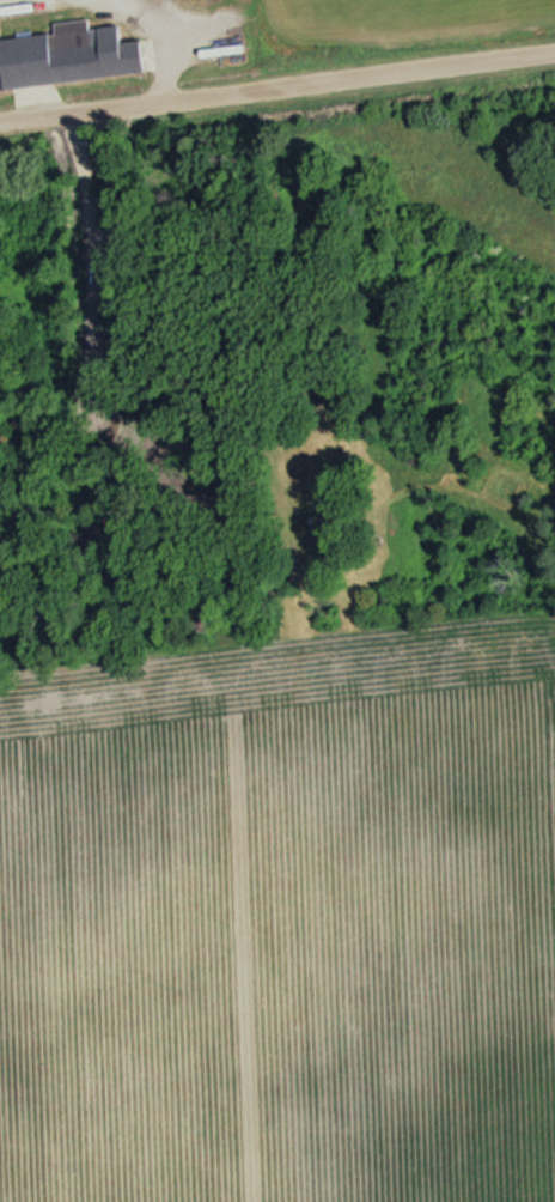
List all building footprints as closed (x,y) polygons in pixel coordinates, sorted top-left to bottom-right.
[(0,39),(0,88),(148,71),(144,38),(124,40),(122,24),(92,27),(91,17),(55,21),(56,32),(0,39)]
